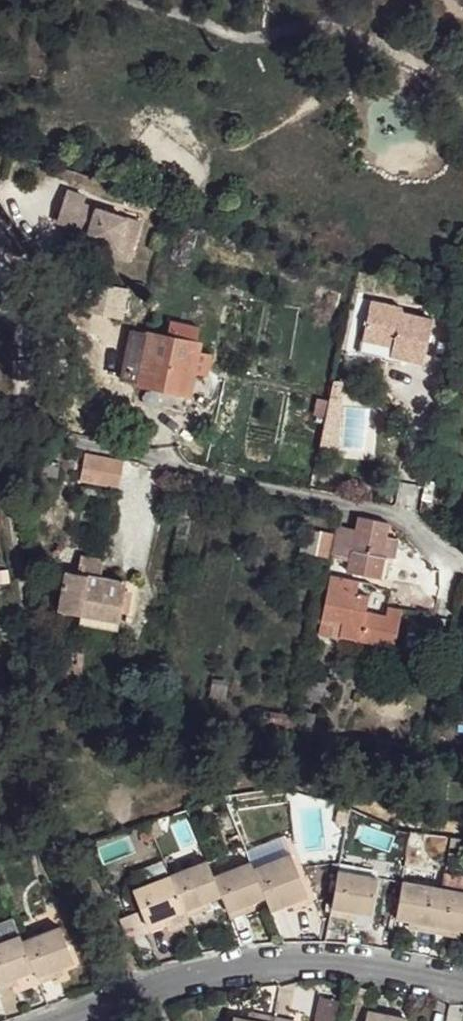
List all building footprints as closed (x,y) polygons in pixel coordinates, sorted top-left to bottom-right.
[(74,203),(65,234),(82,239),(97,243),(95,249),(141,262),(146,243),(131,239),(134,228),(90,216),(93,208),(74,203)] [(149,232),(134,228),(131,239),(146,243),(149,232)] [(97,243),(82,239),(80,245),(95,249),(97,243)] [(9,249),(0,245),(0,268),(9,249)] [(141,262),(95,249),(92,257),(139,270),(141,262)] [(120,288),(103,285),(95,303),(110,310),(120,288)] [(147,306),(130,296),(124,306),(143,317),(147,306)] [(408,308),(380,305),(374,348),(402,350),(401,361),(435,367),(439,317),(407,314),(408,308)] [(158,336),(145,330),(121,373),(134,379),(158,336)] [(176,348),(158,336),(134,379),(133,386),(146,392),(175,409),(183,412),(193,395),(199,383),(205,365),(176,348)] [(183,339),(176,348),(205,365),(208,354),(183,339)] [(402,350),(374,348),(373,357),(401,361),(402,350)] [(208,389),(199,383),(193,395),(204,399),(208,389)] [(175,409),(146,392),(138,406),(167,420),(175,409)] [(339,405),(327,453),(343,456),(350,407),(339,405)] [(122,465),(80,455),(76,480),(117,490),(122,465)] [(369,524),(351,519),(350,528),(338,528),(333,555),(353,561),(352,571),(368,574),(372,560),(385,559),(389,536),(367,531),(369,524)] [(107,567),(88,563),(85,577),(105,581),(107,567)] [(85,577),(69,575),(61,610),(116,621),(123,585),(105,581),(85,577)] [(352,581),(329,578),(319,633),(356,640),(362,594),(352,592),(352,581)] [(288,853),(250,871),(261,897),(268,911),(304,894),(288,853)] [(246,862),(208,880),(218,903),(223,911),(237,906),(261,897),(250,871),(246,862)] [(203,870),(168,888),(182,918),(202,910),(218,903),(208,880),(203,870)] [(369,878),(329,870),(323,905),(337,909),(360,912),(369,878)] [(441,887),(397,876),(389,914),(420,921),(434,924),(441,887)] [(441,887),(434,924),(448,927),(462,931),(462,892),(441,887)] [(168,888),(133,903),(151,936),(163,929),(182,918),(168,888)] [(337,909),(323,905),(321,916),(335,918),(337,909)] [(237,906),(223,911),(227,920),(240,913),(237,906)] [(202,910),(182,918),(186,925),(206,918),(202,910)] [(434,924),(420,921),(420,931),(433,934),(434,924)] [(448,927),(434,924),(433,934),(445,934),(448,927)] [(163,929),(151,936),(154,941),(165,936),(163,929)] [(60,937),(22,953),(33,982),(35,989),(50,982),(74,974),(60,937)] [(0,954),(0,995),(12,989),(33,982),(22,953),(18,945),(0,954)] [(50,982),(35,989),(37,996),(52,990),(50,982)] [(0,995),(0,1001),(1,1003),(14,999),(12,989),(0,995)] [(353,1013),(329,1008),(330,999),(314,998),(310,1020),(394,1020),(353,1013)] [(255,1010),(251,1020),(253,1020),(265,1020),(267,1013),(255,1010)]
